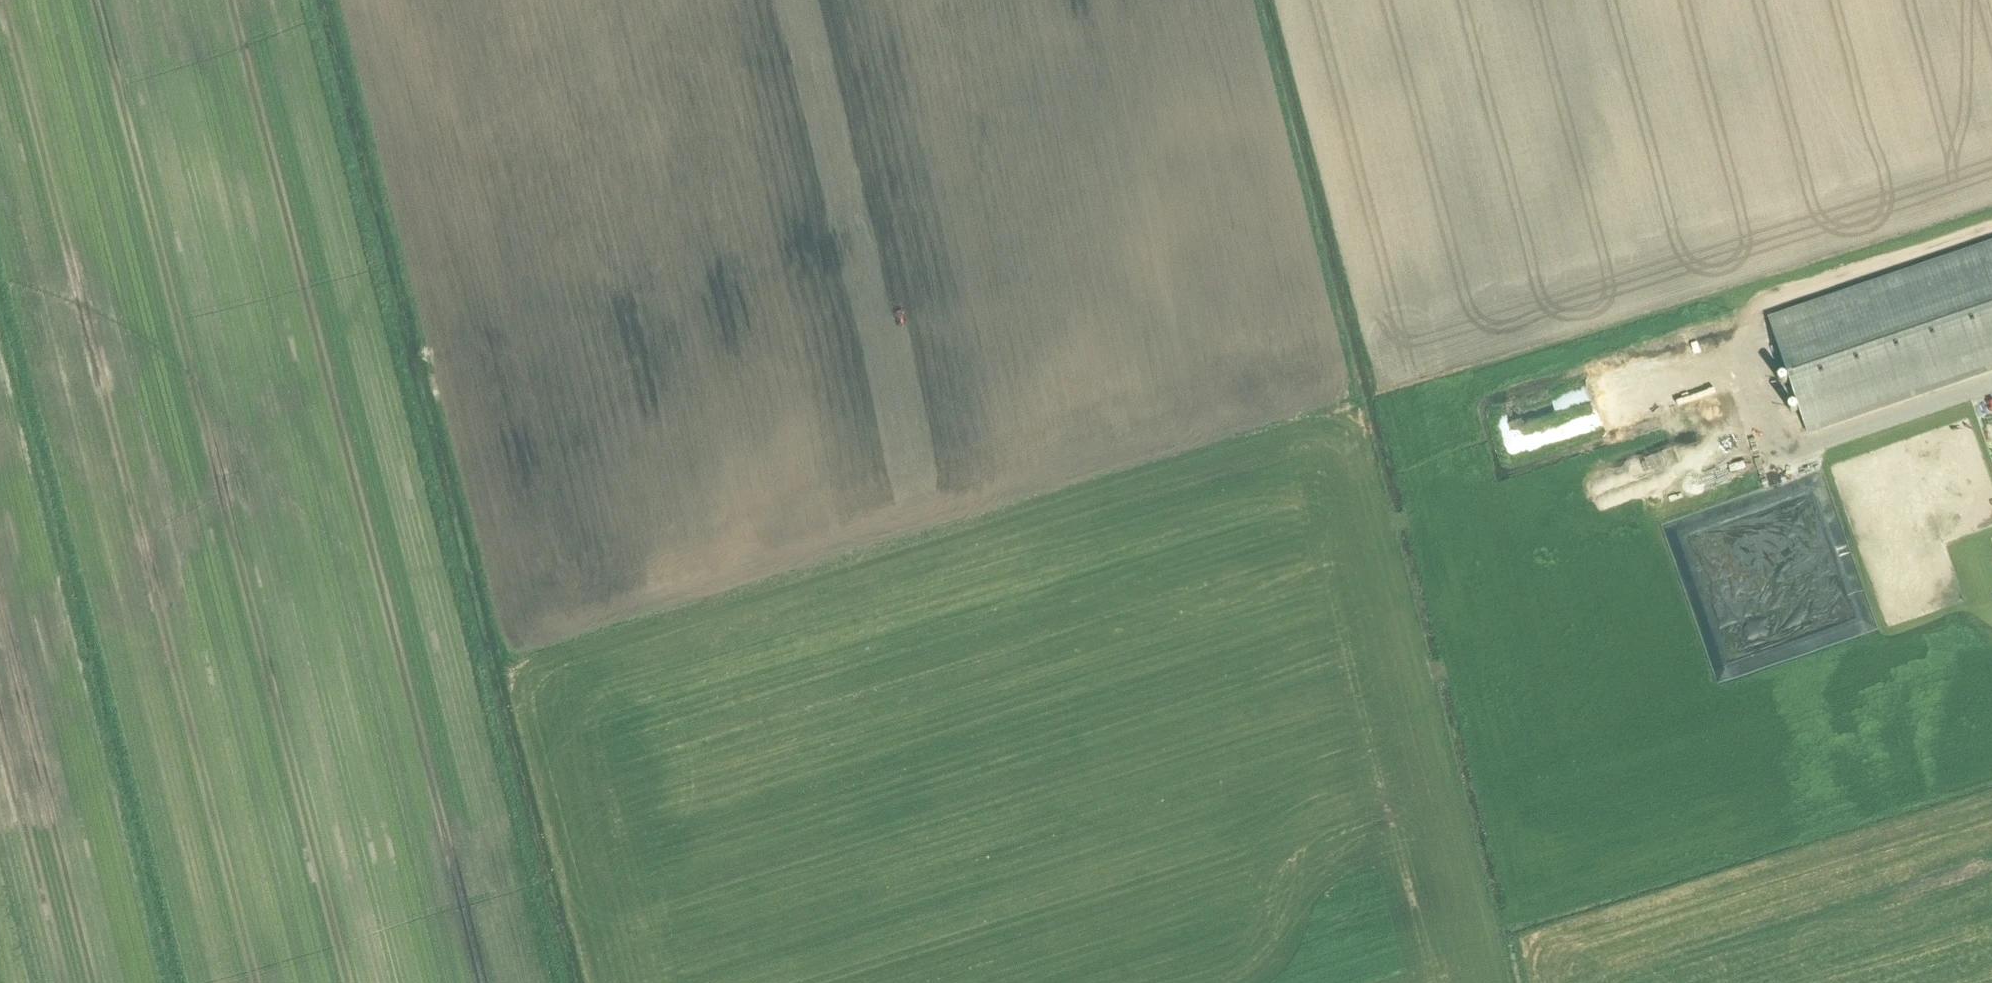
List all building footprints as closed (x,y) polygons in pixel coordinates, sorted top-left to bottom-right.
[(1770,319),(1809,435),(1991,373),(1991,243),(1770,319)] [(1601,418),(1615,411),(1608,398),(1595,404),(1601,418)]
